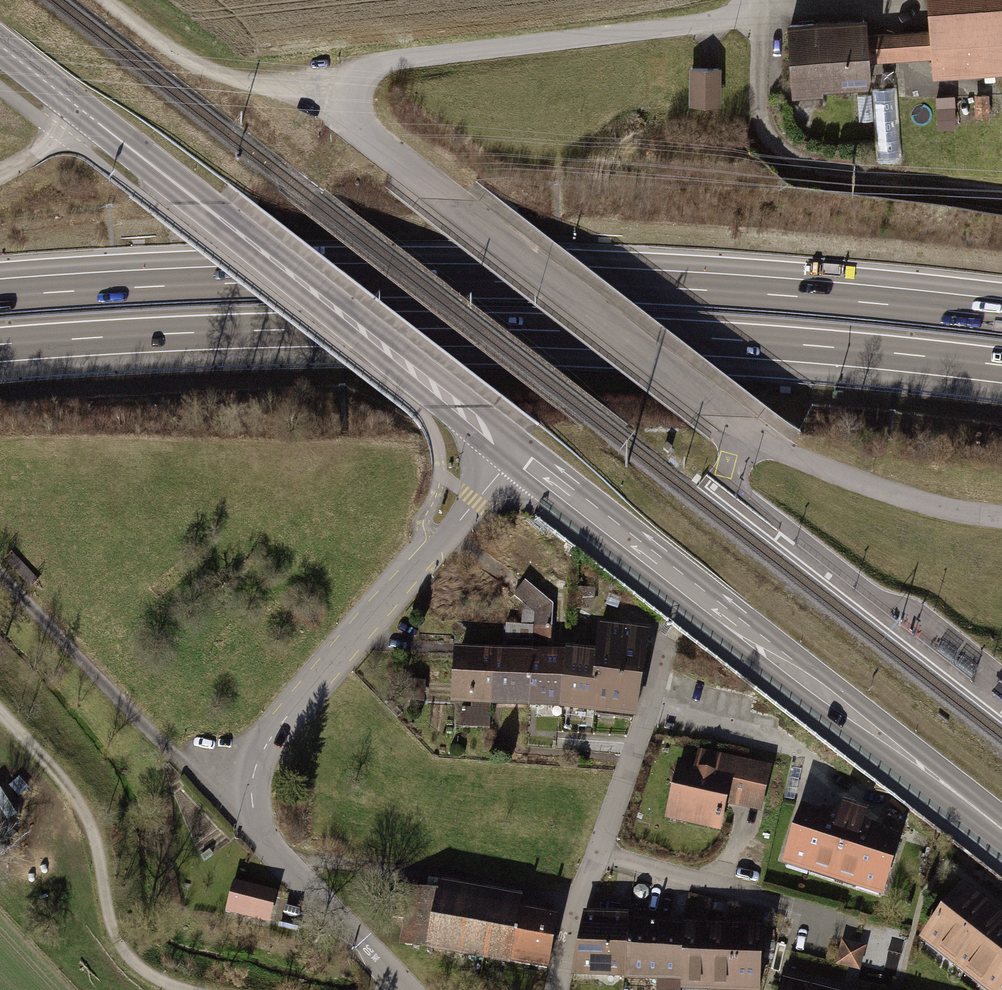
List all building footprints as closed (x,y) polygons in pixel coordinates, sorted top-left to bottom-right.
[(1001,67),(1001,0),(931,0),(933,33),(935,60),(936,72),(1001,67)] [(795,90),(869,85),(868,64),(935,60),(933,33),(866,38),(865,22),(791,27),(795,90)] [(719,69),(692,69),(692,103),(719,103),(719,69)] [(986,97),(972,97),(973,117),(987,117),(986,97)] [(954,100),(938,100),(939,125),(955,124),(954,100)] [(716,110),(701,112),(703,121),(718,119),(716,110)] [(532,615),(531,632),(529,704),(558,707),(565,653),(549,653),(551,608),(527,586),(515,600),(532,615)] [(600,628),(596,658),(565,653),(558,707),(634,717),(646,634),(600,628)] [(504,655),(492,655),(491,704),(529,704),(531,632),(505,631),(504,655)] [(492,655),(460,654),(459,718),(490,719),(491,704),(492,655)] [(427,704),(426,686),(409,686),(410,704),(427,704)] [(662,821),(718,832),(722,808),(758,815),(767,767),(696,754),(694,767),(673,763),(662,821)] [(795,809),(776,866),(879,900),(898,843),(859,830),(862,821),(836,812),(833,821),(795,809)] [(227,909),(266,919),(273,893),(233,883),(227,909)] [(544,967),(555,914),(513,906),(514,899),(437,884),(436,891),(397,884),(391,915),(405,918),(401,940),(544,967)] [(961,892),(916,948),(968,989),(1001,989),(1001,925),(961,892)] [(626,972),(627,921),(627,919),(585,918),(574,971),(626,972)] [(683,929),(627,921),(626,972),(625,978),(681,979),(683,929)] [(683,929),(681,979),(681,987),(683,987),(683,989),(707,989),(710,929),(683,929)] [(710,929),(707,989),(733,989),(735,931),(710,929)] [(735,931),(733,989),(757,989),(759,989),(761,931),(735,931)] [(863,949),(839,944),(834,967),(858,972),(863,949)]
